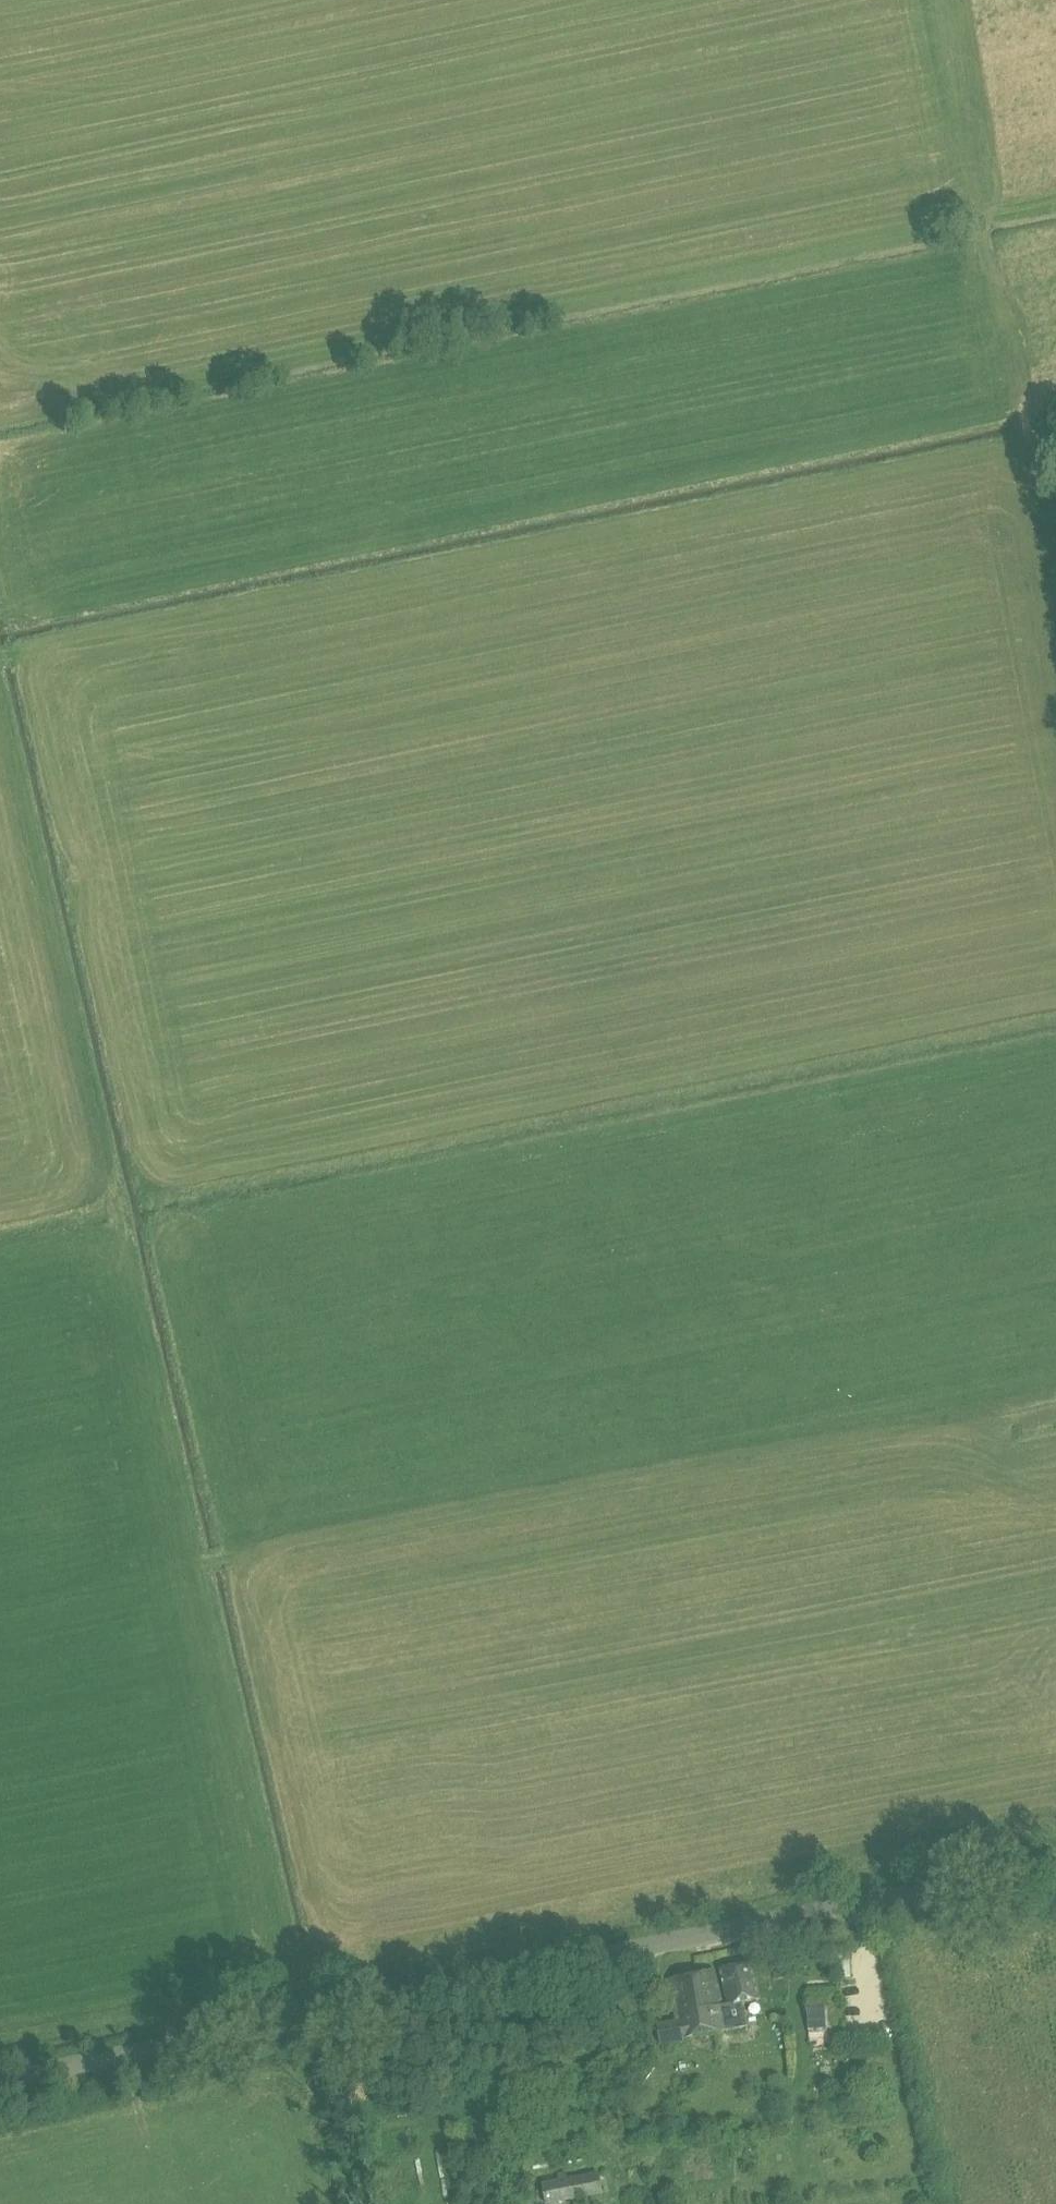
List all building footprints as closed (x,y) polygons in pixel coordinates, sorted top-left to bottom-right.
[(743,2003),(760,2000),(752,1964),(721,1970),(728,2004),(722,2005),(715,1971),(670,1981),(678,2017),(658,2021),(663,2044),(748,2026),(743,2003)] [(841,2033),(841,1988),(811,1988),(809,2033),(841,2033)] [(600,2175),(544,2186),(547,2200),(603,2190),(602,2183),(600,2175)]
